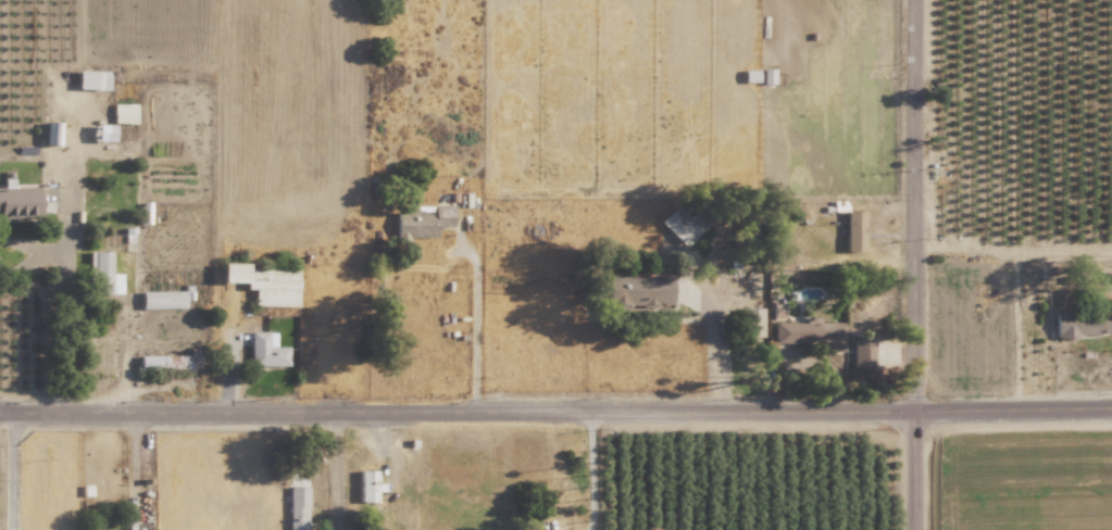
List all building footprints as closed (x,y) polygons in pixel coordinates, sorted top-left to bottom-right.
[(108,71),(78,70),(77,89),(108,90),(108,71)] [(137,104),(113,103),(112,123),(136,123),(137,104)] [(46,145),(59,146),(60,122),(47,122),(46,145)] [(113,125),(96,124),(96,141),(113,142),(113,125)] [(40,218),(40,186),(13,187),(13,183),(4,183),(4,187),(0,187),(0,218),(40,218)] [(687,216),(677,204),(659,220),(683,247),(711,222),(697,207),(687,216)] [(453,227),(453,207),(415,206),(415,212),(397,211),(396,238),(436,239),(436,227),(453,227)] [(864,211),(845,211),(846,252),(864,251),(864,211)] [(111,251),(90,252),(90,294),(122,294),(122,273),(111,273),(111,251)] [(222,282),(246,283),(246,289),(255,289),(254,306),(297,307),(298,264),(222,263),(222,282)] [(185,308),(185,299),(192,299),(192,290),(141,291),(142,309),(185,308)] [(762,307),(744,308),(744,337),(763,336),(762,307)] [(774,321),(773,345),(843,347),(844,323),(774,321)] [(250,332),(251,366),(288,366),(288,346),(275,346),(275,331),(250,332)] [(853,367),(873,367),(874,339),(854,339),(853,367)] [(199,369),(200,349),(190,349),(190,356),(140,354),(139,367),(199,369)] [(376,503),(376,491),(383,491),(384,483),(377,483),(377,470),(359,470),(358,502),(376,503)] [(289,529),(308,529),(308,486),(289,486),(289,529)]
